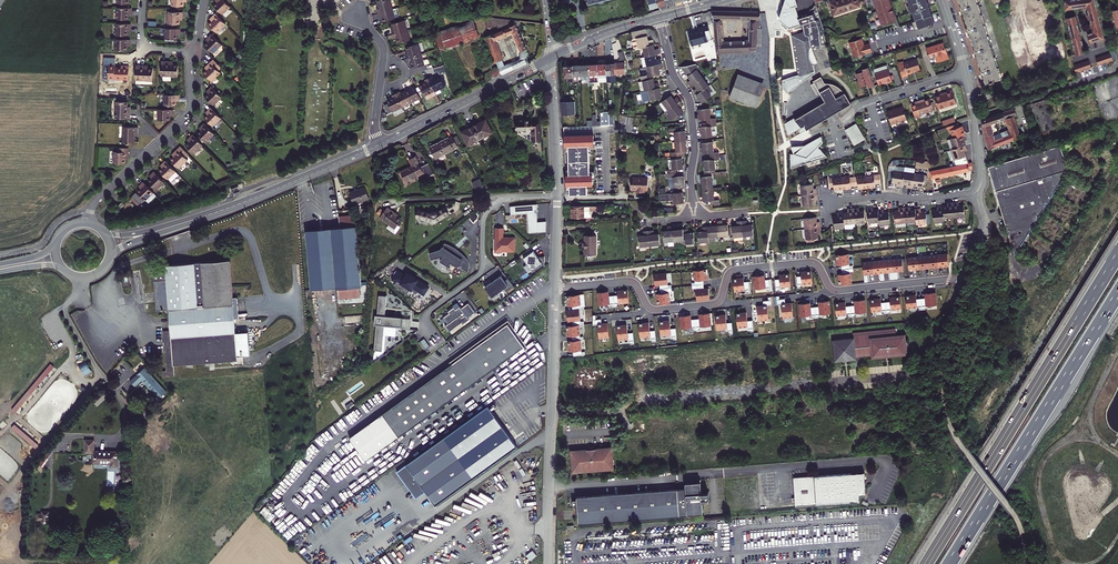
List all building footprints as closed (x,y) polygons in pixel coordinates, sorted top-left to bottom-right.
[(230,7),(223,0),(217,0),(218,0),(216,1),(217,2),(214,5),(222,14),(230,7)] [(392,9),(390,0),(389,0),(378,3),(379,9),(377,9),(378,13),(392,9)] [(659,6),(657,0),(649,0),(651,8),(659,6)] [(783,7),(782,12),(780,19),(789,28),(800,25),(798,16),(799,15),(796,6),(799,5),(797,0),(784,0),(783,7)] [(830,2),(834,15),(860,6),(858,0),(836,0),(830,2)] [(887,0),(875,0),(883,25),(891,22),(894,21),(887,0)] [(909,4),(907,5),(910,13),(913,12),(915,20),(912,21),(915,30),(935,23),(928,0),(908,0),(909,4)] [(993,81),(1001,78),(976,0),(959,0),(961,7),(960,7),(961,11),(963,11),(964,14),(968,28),(967,28),(968,33),(969,32),(971,35),(975,49),(974,50),(975,54),(976,53),(977,57),(982,70),(980,71),(982,75),(983,74),(984,78),(986,83),(989,82),(990,83),(993,82),(993,81)] [(1081,0),(1069,0),(1064,1),(1065,10),(1082,8),(1081,0)] [(1094,0),(1084,0),(1086,7),(1092,29),(1101,26),(1094,0)] [(813,8),(811,10),(810,10),(811,12),(799,15),(798,16),(800,25),(803,24),(804,32),(792,36),(798,74),(783,78),(783,86),(788,93),(816,73),(814,72),(812,72),(811,67),(812,66),(814,64),(813,63),(812,62),(811,61),(810,59),(810,58),(810,57),(809,56),(809,55),(809,54),(809,53),(809,52),(809,51),(809,49),(808,49),(808,46),(811,46),(812,47),(815,50),(819,50),(819,48),(821,47),(821,46),(826,45),(823,28),(816,6),(815,5),(813,8)] [(131,13),(131,8),(117,8),(116,19),(128,20),(129,15),(130,15),(130,13),(131,13)] [(399,17),(396,8),(392,9),(378,13),(379,17),(382,17),(383,22),(395,19),(395,18),(399,17)] [(182,17),(183,12),(168,11),(168,24),(180,24),(180,20),(180,16),(182,17)] [(723,43),(721,19),(736,19),(736,11),(712,11),(716,53),(752,52),(752,51),(756,50),(756,46),(757,28),(761,28),(761,25),(760,25),(760,12),(742,11),(741,19),(750,20),(749,42),(723,43)] [(217,33),(226,24),(216,13),(212,17),(214,19),(212,21),(208,24),(217,33)] [(1079,33),(1075,16),(1066,18),(1070,35),(1079,33)] [(514,20),(493,18),(485,17),(486,27),(497,26),(499,32),(516,25),(514,20)] [(407,30),(404,21),(392,24),(394,30),(391,30),(393,35),(407,30)] [(473,21),(434,34),(441,52),(480,39),(473,21)] [(131,28),(131,24),(116,23),(116,35),(128,35),(128,31),(129,31),(129,28),(131,28)] [(526,49),(516,25),(499,32),(485,37),(495,63),(497,62),(502,60),(495,41),(512,33),(520,52),(520,60),(516,61),(519,67),(529,62),(524,50),(526,49)] [(688,34),(691,45),(708,41),(707,39),(711,38),(708,26),(698,28),(698,31),(688,34)] [(180,33),(180,29),(165,28),(165,39),(177,39),(177,35),(178,35),(178,33),(180,33)] [(646,29),(632,32),(633,39),(633,40),(634,49),(643,47),(654,45),(653,40),(648,40),(646,29)] [(1104,39),(1102,29),(1093,33),(1087,35),(1090,44),(1104,39)] [(396,38),(398,44),(409,40),(407,30),(393,35),(394,39),(396,38)] [(213,53),(222,45),(212,34),(209,37),(210,39),(208,41),(205,45),(213,53)] [(1085,53),(1080,36),(1071,39),(1075,55),(1085,53)] [(130,44),(130,40),(116,39),(115,50),(127,50),(127,46),(129,46),(129,44),(130,44)] [(864,46),(861,39),(850,42),(854,57),(872,51),(870,44),(864,46)] [(943,43),(926,48),(930,60),(936,58),(937,60),(942,59),(943,60),(949,59),(947,52),(946,52),(943,43)] [(421,54),(418,44),(406,47),(408,54),(406,54),(407,58),(421,54)] [(654,45),(643,47),(645,57),(656,55),(660,54),(659,48),(655,49),(654,45)] [(811,46),(808,46),(808,49),(809,49),(809,51),(809,52),(809,53),(809,54),(809,55),(809,56),(810,57),(810,58),(810,59),(811,61),(812,62),(813,63),(814,64),(818,63),(812,47),(811,46)] [(1112,61),(1110,53),(1095,58),(1098,66),(1112,61)] [(423,60),(421,54),(407,58),(408,63),(410,62),(412,69),(430,64),(429,60),(427,59),(423,60)] [(645,57),(641,58),(643,68),(662,63),(661,58),(657,59),(656,55),(645,57)] [(756,66),(772,65),(772,57),(756,58),(756,66)] [(218,70),(222,67),(214,59),(207,65),(209,67),(207,70),(203,73),(212,82),(221,73),(218,70)] [(898,63),(902,78),(908,76),(907,74),(920,69),(917,59),(904,63),(903,61),(898,63)] [(170,61),(162,61),(161,76),(172,76),(172,77),(178,77),(178,64),(173,64),(170,64),(170,61)] [(1091,68),(1089,61),(1074,66),(1075,73),(1091,68)] [(492,71),(495,78),(501,76),(502,76),(502,75),(514,69),(512,63),(504,66),(499,68),(492,71)] [(606,64),(607,80),(607,82),(615,81),(615,74),(625,74),(625,63),(606,64)] [(659,70),(663,69),(662,63),(643,68),(641,68),(642,73),(640,73),(642,81),(653,79),(653,76),(660,74),(659,70)] [(590,79),(590,82),(598,81),(597,64),(589,65),(590,79)] [(597,64),(598,81),(607,80),(606,64),(597,64)] [(697,69),(696,64),(681,67),(685,72),(687,71),(689,75),(688,76),(691,80),(687,82),(690,87),(694,84),(703,78),(697,69)] [(115,65),(104,65),(104,79),(129,79),(129,66),(122,66),(122,68),(115,67),(115,65)] [(145,66),(136,65),(136,80),(147,80),(147,81),(153,81),(153,68),(148,68),(145,68),(145,66)] [(572,66),(573,80),(582,79),(581,65),(572,66)] [(581,65),(582,79),(590,79),(589,65),(581,65)] [(433,69),(434,73),(438,72),(439,75),(445,73),(443,66),(433,69)] [(572,66),(564,66),(565,77),(567,77),(567,80),(568,81),(573,81),(573,80),(572,66)] [(890,76),(887,66),(874,70),(878,84),(892,80),(890,76)] [(863,72),(856,74),(860,87),(867,85),(868,88),(874,86),(869,67),(862,69),(863,72)] [(442,74),(433,79),(432,76),(428,78),(435,91),(445,86),(445,85),(442,81),(444,80),(445,79),(442,74)] [(765,84),(738,74),(729,97),(756,107),(765,84)] [(845,93),(844,94),(843,93),(840,88),(836,86),(831,84),(825,83),(821,77),(813,81),(814,83),(811,85),(817,95),(820,93),(825,102),(828,100),(830,103),(830,104),(829,104),(829,105),(828,105),(828,106),(828,107),(828,108),(829,109),(829,110),(830,110),(831,110),(831,111),(832,111),(833,111),(834,111),(834,110),(835,113),(851,104),(845,93)] [(435,91),(428,78),(425,80),(426,82),(419,85),(426,99),(428,99),(437,95),(435,91)] [(703,78),(694,84),(697,88),(693,91),(696,95),(709,86),(703,78)] [(642,81),(639,82),(641,92),(660,88),(659,83),(654,84),(653,79),(642,81)] [(709,86),(696,95),(702,103),(711,96),(709,94),(713,91),(709,86)] [(214,105),(222,97),(212,87),(209,90),(210,91),(207,93),(208,94),(205,97),(214,105)] [(411,102),(420,98),(415,87),(406,91),(411,102)] [(662,98),(660,88),(641,92),(643,102),(662,98)] [(948,93),(935,97),(938,109),(956,103),(952,90),(948,92),(948,93)] [(402,107),(411,102),(406,91),(401,94),(400,92),(396,93),(402,107)] [(392,112),(402,107),(396,93),(392,95),(393,98),(387,101),(392,112)] [(179,99),(179,95),(164,95),(164,105),(176,106),(176,101),(177,101),(177,99),(179,99)] [(670,96),(659,104),(665,112),(680,101),(677,97),(674,99),(670,96)] [(931,102),(930,99),(922,102),(921,100),(911,104),(915,118),(921,117),(920,115),(933,110),(931,102)] [(829,104),(830,104),(830,103),(828,100),(825,102),(820,105),(826,117),(827,118),(835,113),(834,110),(834,111),(833,111),(832,111),(831,111),(831,110),(830,110),(829,110),(829,109),(828,108),(828,107),(828,106),(828,105),(829,105),(829,104)] [(115,101),(115,118),(130,119),(130,110),(128,110),(128,107),(128,102),(125,102),(119,101),(115,101)] [(665,112),(671,120),(674,118),(683,112),(680,108),(683,105),(680,101),(665,112)] [(1047,101),(1029,105),(1034,124),(1045,122),(1046,130),(1043,131),(1044,137),(1054,135),(1047,101)] [(826,117),(820,105),(784,123),(789,135),(804,126),(806,130),(812,127),(811,126),(826,117)] [(894,109),(887,111),(891,125),(898,123),(899,125),(908,123),(903,107),(895,110),(894,109)] [(213,126),(221,118),(211,108),(208,111),(209,112),(207,114),(208,114),(204,117),(213,126)] [(173,114),(173,110),(158,109),(158,120),(170,121),(170,116),(171,116),(172,114),(173,114)] [(711,119),(710,109),(699,110),(700,120),(707,119),(707,123),(716,122),(716,118),(711,119)] [(992,116),(995,123),(1006,120),(1011,134),(1012,134),(1014,140),(1021,137),(1013,117),(1016,116),(1014,109),(992,116)] [(597,115),(592,115),(593,126),(601,125),(601,121),(597,122),(597,115)] [(982,120),(982,127),(985,137),(992,135),(990,125),(995,123),(992,116),(982,120)] [(811,126),(812,127),(827,118),(826,117),(811,126)] [(473,126),(480,138),(484,136),(484,137),(493,133),(486,119),(473,126)] [(532,130),(533,142),(541,142),(540,122),(529,122),(529,121),(517,121),(517,127),(516,127),(516,129),(517,129),(517,131),(532,130)] [(707,127),(700,127),(701,137),(712,137),(711,126),(717,126),(716,122),(707,123),(707,127)] [(206,142),(215,134),(204,124),(201,127),(202,128),(200,129),(201,130),(198,133),(206,142)] [(567,132),(564,132),(565,151),(571,150),(571,139),(583,139),(590,139),(606,138),(615,138),(615,124),(609,125),(601,125),(593,126),(584,126),(584,127),(570,127),(570,128),(570,132),(567,132)] [(856,124),(845,130),(854,145),(865,139),(856,124)] [(959,127),(958,124),(949,127),(950,129),(953,138),(965,134),(962,126),(959,127)] [(473,126),(461,132),(468,146),(476,141),(476,140),(480,138),(473,126)] [(122,144),(136,144),(137,138),(135,138),(135,136),(137,136),(138,127),(123,127),(123,138),(122,138),(122,144)] [(674,132),(675,142),(686,141),(685,131),(678,132),(678,128),(669,129),(669,133),(674,132)] [(992,135),(985,137),(989,150),(1014,140),(1012,134),(1011,134),(1008,136),(1006,131),(993,136),(992,135)] [(953,138),(950,139),(954,149),(965,145),(964,141),(963,139),(966,138),(965,134),(953,138)] [(194,154),(203,145),(193,135),(190,138),(191,140),(189,142),(186,145),(194,154)] [(430,147),(435,159),(454,149),(458,147),(457,144),(453,138),(453,136),(449,139),(448,138),(430,147)] [(824,143),(822,136),(806,144),(792,145),(794,153),(791,153),(791,168),(828,156),(820,146),(824,143)] [(615,138),(606,138),(605,162),(614,163),(615,138)] [(686,141),(675,142),(676,153),(671,153),(671,157),(685,156),(684,152),(687,151),(686,141)] [(714,152),(713,142),(702,143),(703,153),(710,153),(710,157),(719,156),(719,152),(714,152)] [(964,149),(967,149),(965,145),(954,149),(951,150),(956,166),(969,163),(964,151),(964,149)] [(1012,248),(1021,245),(1068,170),(1061,145),(988,167),(1012,248)] [(185,157),(189,154),(181,146),(175,152),(176,154),(174,156),(170,160),(179,168),(188,160),(185,157)] [(127,157),(128,157),(129,148),(118,148),(117,152),(114,152),(114,163),(126,164),(126,159),(127,159),(127,157)] [(580,159),(572,159),(572,155),(565,156),(566,176),(579,177),(580,172),(613,174),(614,163),(605,162),(580,161),(580,159)] [(413,166),(401,172),(406,182),(424,173),(427,179),(429,178),(429,177),(434,174),(429,163),(421,167),(416,156),(409,159),(413,166)] [(710,160),(703,161),(704,171),(715,170),(714,160),(720,159),(719,156),(710,157),(710,160)] [(682,159),(669,160),(670,170),(667,170),(667,174),(677,173),(676,170),(683,169),(682,159)] [(170,182),(179,174),(166,161),(162,164),(163,165),(161,167),(162,168),(159,170),(170,182)] [(956,166),(929,172),(931,179),(939,177),(970,171),(969,169),(972,169),(972,162),(969,163),(956,166)] [(893,171),(892,179),(892,183),(896,183),(899,184),(898,187),(902,187),(902,184),(904,172),(904,168),(899,167),(899,171),(893,171)] [(157,190),(164,182),(154,172),(151,175),(152,176),(151,177),(152,178),(148,181),(157,190)] [(487,173),(493,186),(501,183),(497,173),(491,175),(489,172),(487,173)] [(914,173),(904,172),(902,184),(907,185),(909,185),(908,188),(912,188),(914,173)] [(677,173),(667,174),(666,174),(666,179),(668,178),(668,179),(669,179),(669,184),(674,183),(674,188),(685,187),(684,176),(677,177),(677,173)] [(914,173),(912,188),(916,189),(916,186),(918,186),(923,187),(924,182),(925,175),(914,173)] [(866,176),(867,188),(875,187),(875,184),(881,184),(880,174),(866,176)] [(714,190),(712,176),(701,177),(703,191),(714,190)] [(851,187),(855,186),(854,177),(850,177),(850,176),(841,177),(843,189),(851,188),(851,187)] [(854,177),(855,186),(858,186),(858,189),(867,188),(866,176),(854,177)] [(834,187),(834,190),(843,189),(841,177),(829,178),(830,187),(834,187)] [(644,192),(645,190),(648,190),(648,179),(633,178),(633,184),(631,184),(631,190),(637,190),(637,189),(638,189),(640,191),(640,192),(644,192)] [(480,179),(472,182),(477,190),(484,187),(480,179)] [(146,200),(154,193),(143,182),(140,185),(141,186),(140,187),(141,188),(138,191),(146,200)] [(813,184),(801,185),(802,196),(817,194),(817,191),(814,191),(813,189),(813,184)] [(365,187),(350,193),(354,204),(369,199),(365,187)] [(703,191),(703,201),(711,201),(711,204),(720,204),(720,200),(714,200),(714,190),(703,191)] [(138,206),(144,200),(136,192),(130,198),(138,206)] [(668,194),(668,200),(673,200),(673,204),(684,203),(683,192),(668,194)] [(802,196),(803,206),(815,205),(815,200),(814,198),(817,198),(817,194),(802,196)] [(953,202),(949,203),(949,206),(947,206),(943,206),(944,219),(954,218),(953,202)] [(957,205),(957,202),(953,202),(954,218),(965,217),(964,204),(959,205),(957,205)] [(597,206),(571,206),(572,218),(586,217),(587,221),(594,221),(593,217),(592,217),(592,214),(592,211),(597,211),(597,206)] [(937,210),(933,210),(934,223),(944,222),(944,219),(943,206),(939,207),(939,210),(937,210)] [(510,210),(513,228),(530,226),(527,207),(510,210)] [(899,211),(894,211),(895,224),(906,222),(904,207),(901,208),(901,211),(899,211)] [(904,207),(906,222),(916,221),(915,209),(910,210),(908,210),(908,207),(904,207)] [(387,208),(380,218),(389,224),(395,229),(398,225),(402,219),(390,211),(391,210),(387,208)] [(444,208),(437,212),(436,212),(435,211),(433,211),(431,213),(418,210),(416,218),(435,223),(449,215),(444,208)] [(848,212),(843,212),(845,228),(845,229),(855,228),(855,224),(853,208),(850,209),(850,212),(848,212)] [(853,208),(855,224),(865,223),(864,210),(859,211),(857,211),(857,208),(853,208)] [(871,211),(871,208),(867,208),(869,223),(879,222),(878,210),(873,210),(871,211)] [(915,209),(916,221),(916,224),(927,223),(926,211),(921,212),(919,212),(919,209),(915,209)] [(882,212),(882,210),(878,210),(879,222),(879,225),(890,224),(889,212),(884,212),(882,212)] [(833,216),(834,226),(834,229),(845,228),(843,212),(840,213),(840,216),(838,216),(833,216)] [(306,230),(311,290),(337,287),(337,289),(338,289),(339,297),(360,296),(359,287),(361,287),(361,285),(355,215),(339,216),(340,228),(306,230)] [(816,217),(804,219),(805,229),(820,228),(820,224),(817,224),(817,222),(816,217)] [(742,221),(743,236),(754,235),(752,224),(748,225),(747,220),(742,221)] [(718,226),(719,236),(729,236),(728,227),(728,225),(723,225),(722,221),(717,221),(718,226)] [(737,226),(732,226),(733,237),(743,236),(742,221),(737,222),(737,226)] [(668,231),(663,231),(664,242),(668,242),(674,241),(673,230),(672,226),(667,226),(668,231)] [(708,227),(709,242),(716,241),(715,237),(719,236),(718,226),(708,227)] [(496,227),(495,252),(502,252),(502,251),(514,251),(515,250),(515,238),(514,237),(503,237),(504,228),(496,227)] [(703,231),(698,232),(699,243),(709,242),(708,227),(702,227),(703,231)] [(689,233),(688,228),(683,229),(685,244),(695,243),(694,232),(689,233)] [(805,229),(806,240),(814,239),(819,238),(818,234),(818,232),(821,231),(820,228),(805,229)] [(685,244),(683,229),(673,230),(674,241),(678,241),(678,245),(685,244)] [(643,235),(639,236),(640,247),(650,246),(648,230),(643,231),(643,235)] [(648,230),(650,246),(660,245),(659,234),(654,234),(653,230),(648,230)] [(585,247),(585,255),(596,255),(596,235),(585,235),(585,242),(585,247)] [(465,257),(445,244),(441,249),(430,253),(432,260),(441,257),(443,257),(440,261),(449,267),(451,263),(456,266),(457,265),(468,272),(470,266),(469,263),(468,259),(465,257)] [(1021,245),(1012,248),(1015,256),(1021,245)] [(538,256),(534,251),(524,258),(533,270),(538,266),(541,266),(545,263),(545,256),(538,256)] [(850,265),(848,254),(836,255),(838,265),(841,265),(842,269),(850,268),(850,265)] [(949,266),(947,254),(937,255),(939,267),(949,266)] [(939,267),(937,255),(928,256),(929,268),(939,267)] [(928,256),(918,257),(919,269),(929,268),(928,256)] [(908,258),(909,270),(919,269),(918,257),(908,258)] [(892,259),(893,271),(903,270),(902,258),(892,259)] [(893,271),(892,259),(882,260),(884,272),(893,271)] [(166,273),(154,274),(157,310),(169,309),(171,331),(164,331),(167,371),(163,371),(164,377),(175,376),(174,365),(238,360),(237,356),(250,355),(248,332),(235,333),(230,260),(166,265),(166,273)] [(884,272),(882,260),(873,261),(874,273),(884,272)] [(874,273),(873,261),(863,262),(864,274),(874,273)] [(850,272),(850,268),(842,269),(842,274),(838,274),(840,284),(851,283),(850,272)] [(695,280),(695,285),(704,284),(703,280),(707,279),(706,269),(694,270),(695,280)] [(424,295),(429,287),(408,273),(406,276),(398,271),(392,279),(396,282),(394,285),(398,287),(398,288),(407,294),(410,289),(416,294),(418,291),(424,295)] [(813,283),(811,271),(801,272),(801,276),(797,276),(798,284),(801,284),(813,283)] [(660,284),(660,289),(668,288),(668,283),(667,273),(654,274),(655,285),(660,284)] [(791,286),(789,274),(779,275),(780,279),(775,279),(776,287),(779,287),(791,286)] [(764,275),(754,276),(755,289),(767,288),(770,287),(769,279),(765,280),(764,275)] [(501,284),(497,278),(485,287),(491,295),(492,296),(496,293),(497,294),(504,288),(507,292),(515,286),(508,278),(505,281),(501,284)] [(733,279),(735,291),(747,289),(750,289),(749,281),(744,281),(744,278),(733,279)] [(704,289),(704,284),(695,285),(696,290),(697,300),(710,299),(709,288),(704,289)] [(669,293),(668,288),(660,289),(661,293),(657,294),(658,304),(670,303),(669,293)] [(629,302),(628,290),(617,291),(618,295),(613,295),(614,303),(617,303),(629,302)] [(609,296),(608,291),(598,292),(599,305),(611,304),(614,303),(613,295),(609,296)] [(926,298),(921,298),(922,306),(925,306),(937,305),(935,292),(925,293),(926,298)] [(387,296),(379,295),(377,315),(376,315),(375,325),(376,325),(374,350),(382,351),(384,325),(401,327),(402,317),(385,316),(387,296)] [(579,310),(581,309),(581,306),(579,295),(568,296),(569,306),(572,306),(573,310),(579,310)] [(906,296),(907,308),(919,306),(922,306),(921,298),(916,299),(916,295),(906,296)] [(901,308),(900,296),(890,297),(890,301),(886,302),(887,310),(890,309),(901,308)] [(783,317),(793,316),(792,303),(786,303),(785,298),(780,299),(777,299),(777,304),(782,304),(783,317)] [(881,298),(871,299),(872,311),(883,310),(887,310),(886,302),(881,302),(881,298)] [(855,305),(850,305),(851,313),(854,313),(866,312),(865,299),(855,300),(855,305)] [(758,306),(759,320),(769,319),(768,305),(772,305),(771,300),(769,300),(763,301),(764,306),(758,306)] [(831,313),(829,300),(819,302),(819,306),(815,306),(816,315),(819,314),(831,313)] [(810,302),(800,304),(801,316),(813,315),(816,315),(815,306),(810,307),(810,302)] [(835,303),(836,315),(848,314),(851,313),(850,305),(846,306),(845,302),(835,303)] [(476,312),(469,303),(462,308),(461,306),(456,309),(455,306),(448,311),(449,313),(444,317),(448,323),(445,326),(450,331),(462,322),(463,324),(470,319),(469,317),(476,312)] [(581,321),(579,310),(573,310),(567,311),(568,321),(572,321),(573,326),(579,325),(581,325),(581,321)] [(747,312),(736,313),(738,327),(748,326),(748,328),(750,328),(753,328),(753,320),(747,320),(747,312)] [(711,325),(710,313),(699,314),(700,318),(695,319),(696,327),(699,327),(711,325)] [(690,315),(680,316),(681,329),(693,327),(696,327),(695,319),(691,319),(690,315)] [(726,315),(716,316),(717,329),(727,328),(727,331),(729,330),(733,330),(732,322),(727,322),(726,315)] [(402,318),(401,329),(410,329),(411,319),(402,318)] [(602,324),(601,319),(596,319),(593,320),(593,325),(598,324),(599,338),(609,337),(608,323),(602,324)] [(670,320),(660,321),(661,335),(671,334),(671,336),(673,336),(677,336),(676,328),(671,328),(670,320)] [(508,321),(384,414),(401,436),(525,344),(508,321)] [(649,322),(639,323),(640,337),(650,336),(650,339),(652,338),(656,338),(655,330),(650,330),(649,322)] [(580,337),(579,325),(573,326),(567,326),(568,336),(572,336),(572,341),(580,340),(580,337)] [(627,325),(617,326),(618,339),(628,338),(628,341),(630,341),(634,340),(633,332),(628,333),(627,325)] [(872,358),(906,354),(905,335),(896,336),(896,329),(853,333),(854,339),(833,341),(835,362),(844,361),(844,363),(848,362),(848,361),(856,360),(856,357),(872,355),(872,358)] [(427,349),(431,346),(425,338),(421,341),(427,349)] [(582,352),(580,340),(572,341),(568,341),(569,351),(573,351),(574,356),(582,355),(582,352)] [(85,376),(92,372),(86,363),(80,368),(85,376)] [(49,364),(12,411),(16,414),(53,367),(49,364)] [(142,380),(149,373),(145,367),(137,374),(142,380)] [(135,386),(142,380),(158,399),(167,392),(149,373),(142,380),(137,374),(130,381),(135,386)] [(640,408),(649,408),(648,395),(640,395),(640,408)] [(439,504),(519,444),(489,404),(409,464),(439,504)] [(15,424),(12,428),(35,449),(38,445),(15,424)] [(85,440),(85,453),(94,453),(93,463),(111,463),(110,467),(118,467),(118,451),(94,451),(94,440),(85,440)] [(571,451),(573,472),(613,469),(611,448),(571,451)] [(795,501),(796,507),(860,502),(860,495),(866,494),(865,472),(794,478),(795,498),(795,501)] [(701,493),(700,482),(685,483),(685,489),(576,497),(576,500),(572,500),(573,507),(577,506),(578,524),(688,516),(688,514),(702,513),(702,502),(709,502),(708,493),(701,493)] [(42,520),(42,523),(49,523),(50,512),(42,511),(42,514),(42,520)]
